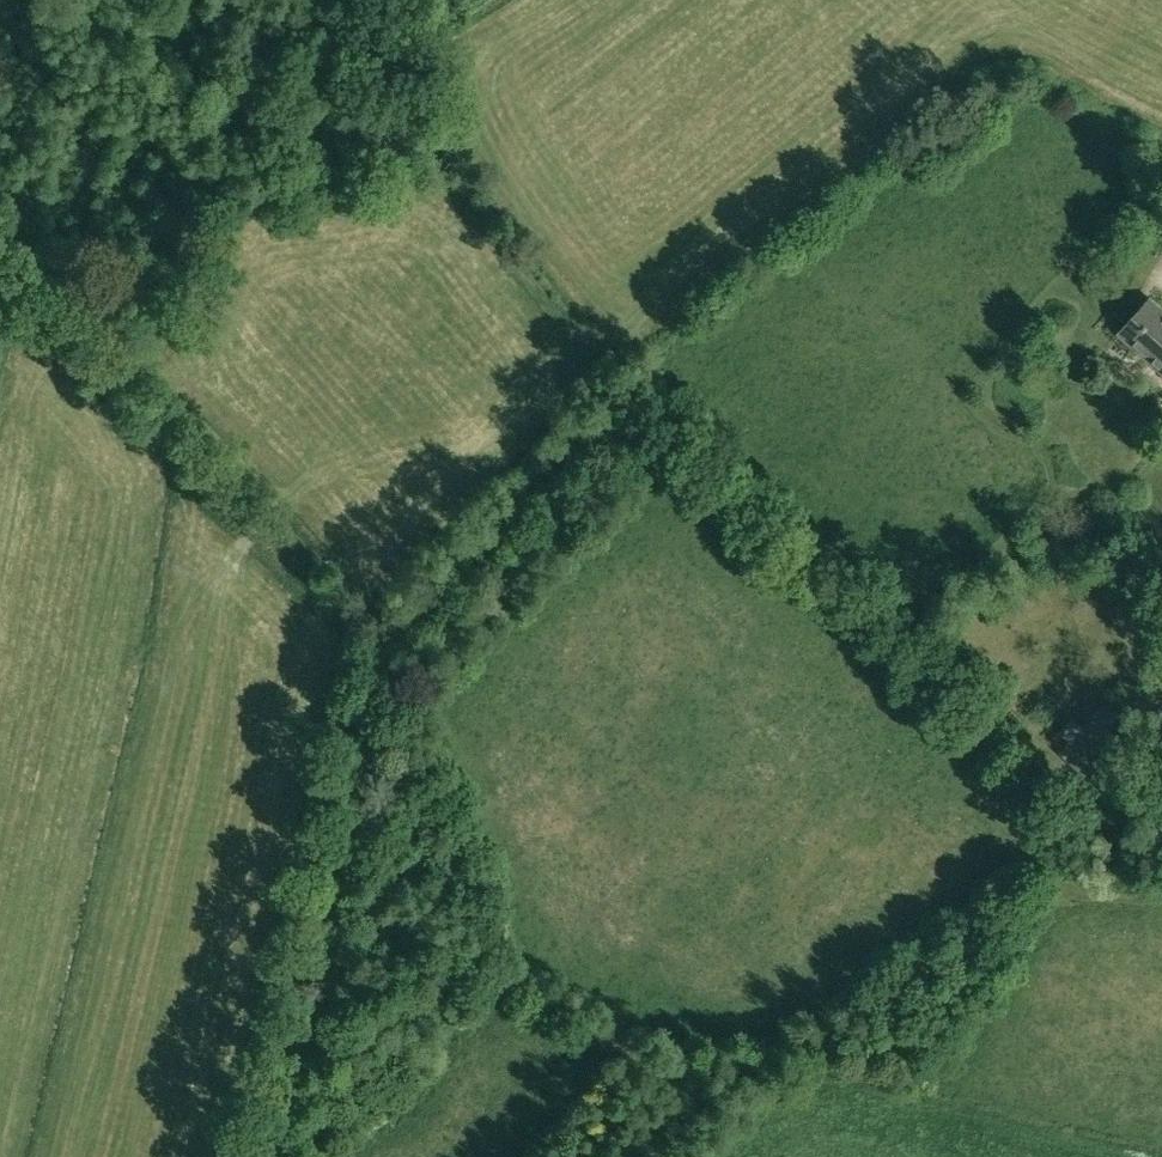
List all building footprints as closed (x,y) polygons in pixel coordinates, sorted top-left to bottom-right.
[(1151,298),(1119,333),(1161,372),(1161,308),(1151,298)] [(1061,753),(1085,776),(1119,741),(1105,727),(1115,717),(1106,708),(1061,753)]
